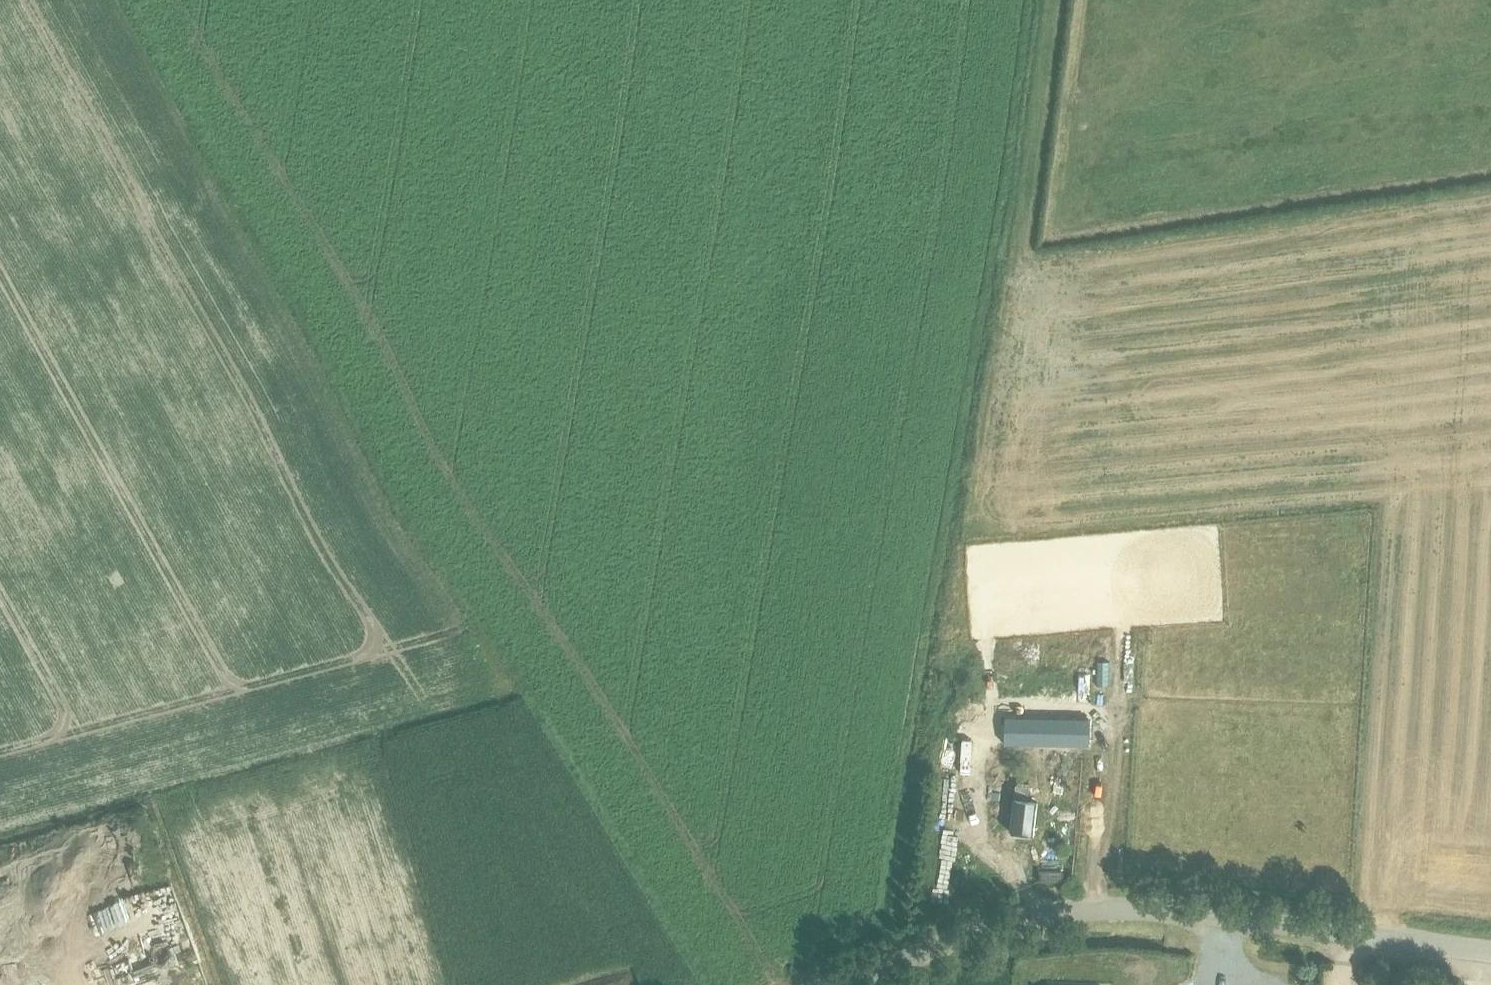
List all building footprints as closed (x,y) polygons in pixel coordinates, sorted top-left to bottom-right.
[(1005,717),(1005,743),(1088,745),(1089,718),(1005,717)] [(1002,767),(997,809),(1013,811),(1011,832),(1032,835),(1033,830),(1049,832),(1052,803),(1028,801),(1032,771),(1002,767)]
